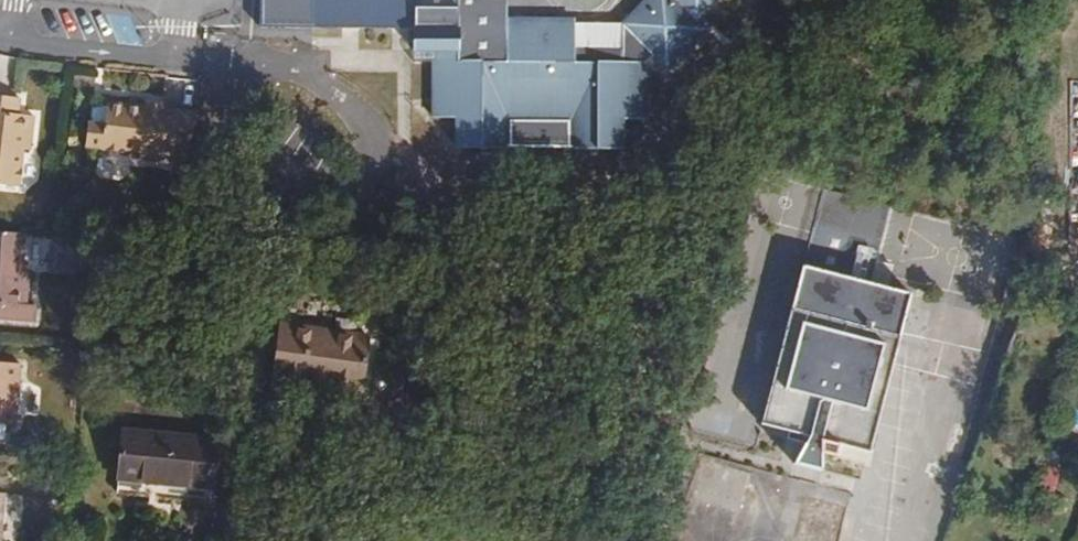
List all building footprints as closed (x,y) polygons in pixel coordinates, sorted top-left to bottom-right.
[(264,26),(416,30),(416,52),(435,52),(435,63),(435,118),(458,118),(458,149),(508,149),(509,119),(574,119),(574,150),(624,150),(624,120),(647,120),(648,65),(655,58),(669,70),(708,31),(698,22),(720,0),(647,0),(624,23),(624,51),(576,51),(576,20),(508,19),(490,0),(264,0),(264,26)] [(509,0),(490,0),(508,19),(509,0)] [(435,63),(435,52),(416,52),(420,68),(435,63)] [(37,122),(23,121),(25,105),(0,102),(0,193),(23,195),(27,159),(34,159),(37,122)] [(192,182),(200,118),(166,114),(165,119),(147,117),(147,113),(109,109),(107,131),(90,129),(88,153),(142,158),(142,166),(177,170),(176,180),(192,182)] [(148,109),(147,113),(147,117),(165,119),(166,114),(166,111),(148,109)] [(823,197),(812,252),(836,257),(840,236),(860,240),(855,270),(873,273),(885,208),(823,197)] [(1002,237),(915,214),(899,278),(987,301),(1002,237)] [(38,246),(0,244),(0,325),(23,326),(24,312),(40,313),(42,278),(36,278),(38,246)] [(907,292),(805,267),(762,428),(808,439),(794,465),(821,471),(821,442),(868,452),(907,292)] [(359,393),(368,335),(278,321),(269,379),(359,393)] [(0,372),(0,452),(3,452),(3,437),(32,437),(34,373),(0,372)] [(708,410),(713,391),(700,388),(696,407),(708,410)] [(208,492),(214,437),(119,427),(113,482),(208,492)] [(741,514),(754,473),(704,458),(692,499),(741,514)] [(969,487),(976,468),(965,465),(959,484),(969,487)] [(792,540),(837,540),(847,504),(805,493),(792,540)]
